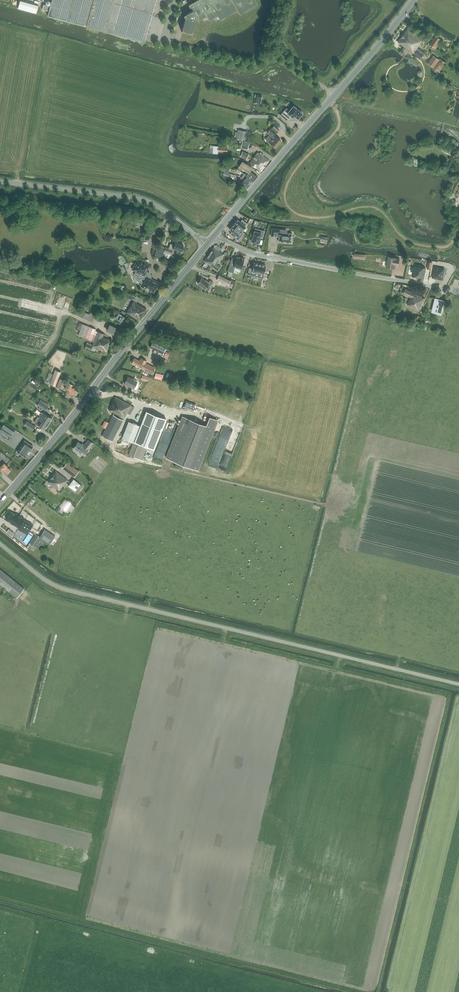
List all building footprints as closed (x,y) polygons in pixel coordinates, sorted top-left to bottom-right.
[(38,5),(20,0),(18,8),(36,13),(38,5)] [(42,9),(49,11),(48,14),(144,41),(145,40),(147,32),(152,13),(155,3),(156,0),(52,0),(50,7),(43,5),(42,9)] [(182,32),(183,30),(191,32),(191,35),(195,20),(197,19),(197,20),(198,20),(206,15),(208,20),(209,19),(217,14),(220,19),(220,18),(237,9),(240,14),(240,13),(257,4),(258,4),(256,0),(211,0),(210,1),(210,0),(201,0),(199,1),(198,0),(198,1),(190,6),(190,5),(189,5),(192,11),(188,13),(187,14),(182,32)] [(422,39),(408,29),(398,43),(420,59),(425,53),(418,48),(420,45),(419,44),(422,39)] [(441,40),(436,36),(430,44),(435,48),(441,40)] [(433,56),(428,63),(439,72),(446,63),(440,59),(439,60),(433,56)] [(293,106),(289,110),(286,108),(280,115),(287,121),(291,116),(293,117),(294,116),(298,119),(302,113),(297,109),(298,108),(294,105),(294,106),(293,106)] [(265,139),(266,140),(266,141),(269,143),(269,142),(275,147),(281,141),(276,136),(275,137),(272,135),(273,133),(274,134),(278,129),(273,125),(269,130),(267,132),(269,134),(266,138),(265,139)] [(238,130),(236,138),(246,140),(248,132),(238,130)] [(218,146),(213,146),(210,145),(209,152),(213,152),(212,153),(218,154),(218,151),(218,147),(218,146)] [(246,160),(247,158),(249,154),(243,151),(240,157),(246,160)] [(260,153),(258,152),(257,152),(249,163),(260,171),(261,171),(269,160),(262,155),(263,154),(261,152),(260,153)] [(244,174),(246,175),(253,181),(257,176),(250,170),(252,168),(242,161),(239,167),(237,169),(240,171),(242,169),(245,171),(245,172),(244,174)] [(243,175),(241,177),(250,184),(253,181),(246,175),(245,176),(243,175)] [(263,175),(256,182),(258,183),(265,177),(263,175)] [(247,188),(250,184),(241,177),(238,181),(247,188)] [(238,220),(235,223),(235,224),(234,225),(242,231),(245,227),(246,226),(245,226),(247,224),(247,223),(242,220),(242,219),(242,220),(240,222),(238,220)] [(244,232),(244,233),(242,231),(234,225),(233,226),(230,229),(230,230),(232,231),(231,233),(230,234),(231,234),(238,240),(244,233),(244,232)] [(251,241),(258,243),(260,237),(263,238),(265,231),(255,228),(251,241)] [(292,233),(280,232),(280,229),(272,228),(271,236),(279,237),(278,241),(291,242),(292,233)] [(166,247),(160,245),(157,256),(162,258),(163,256),(167,257),(168,253),(172,254),(173,249),(173,248),(178,250),(177,252),(178,253),(180,254),(181,253),(182,251),(184,245),(175,242),(175,245),(170,244),(169,248),(166,247)] [(224,255),(219,251),(214,247),(212,250),(204,261),(210,265),(218,270),(221,266),(218,264),(224,255)] [(394,269),(395,266),(398,266),(400,259),(396,259),(396,258),(389,256),(387,267),(394,269)] [(229,265),(227,271),(233,273),(235,267),(241,269),(244,259),(236,257),(236,259),(232,258),(229,265)] [(137,259),(132,269),(137,272),(135,276),(137,280),(142,283),(141,286),(154,293),(159,283),(151,279),(151,278),(150,274),(146,272),(149,265),(137,259)] [(254,263),(253,269),(249,268),(248,275),(255,276),(255,272),(264,274),(266,265),(254,263)] [(418,278),(418,279),(423,280),(426,268),(415,266),(413,276),(416,277),(416,278),(418,278)] [(434,266),(432,278),(442,279),(444,268),(434,266)] [(217,280),(228,286),(231,281),(230,280),(219,275),(217,280)] [(199,282),(198,283),(205,289),(207,291),(210,287),(213,282),(210,279),(208,282),(205,280),(204,280),(202,278),(200,280),(199,280),(198,281),(199,282)] [(406,289),(403,294),(411,298),(407,305),(419,310),(424,299),(421,297),(421,296),(406,289)] [(436,298),(432,312),(441,314),(445,300),(436,298)] [(126,313),(139,321),(147,309),(134,302),(133,305),(132,304),(126,313)] [(79,315),(92,322),(95,317),(82,310),(79,315)] [(125,317),(119,313),(114,320),(121,324),(125,317)] [(91,341),(94,342),(98,332),(96,331),(96,329),(83,324),(80,331),(78,335),(85,338),(92,340),(92,341),(91,341)] [(116,327),(109,324),(106,330),(114,333),(116,327)] [(105,334),(98,332),(94,342),(93,345),(87,342),(85,348),(95,351),(96,348),(108,352),(111,344),(110,343),(111,340),(103,337),(105,334)] [(150,347),(163,353),(166,345),(154,339),(150,347)] [(147,361),(141,358),(140,361),(134,358),(132,363),(141,368),(152,374),(155,368),(145,363),(147,361)] [(55,370),(50,384),(56,386),(59,378),(61,372),(55,370)] [(124,383),(134,388),(138,381),(128,376),(124,383)] [(59,378),(56,386),(61,388),(64,380),(59,378)] [(68,382),(65,388),(67,390),(68,393),(70,394),(74,394),(75,395),(76,394),(77,394),(78,392),(78,391),(78,390),(72,386),(73,385),(68,382)] [(116,397),(109,410),(114,412),(124,418),(127,413),(130,415),(134,407),(116,397)] [(40,400),(37,405),(45,410),(48,406),(43,403),(40,400)] [(146,411),(134,442),(154,449),(162,429),(162,430),(167,419),(146,411)] [(39,417),(40,418),(49,424),(52,418),(42,412),(41,412),(40,414),(40,415),(39,417)] [(102,436),(112,441),(123,420),(113,415),(102,436)] [(37,423),(36,424),(45,429),(49,424),(40,418),(39,417),(37,416),(34,421),(37,423)] [(182,416),(166,458),(190,467),(206,426),(182,416)] [(206,426),(190,467),(198,470),(218,420),(210,417),(209,419),(206,426)] [(35,426),(27,421),(24,425),(32,430),(35,426)] [(128,421),(122,438),(133,442),(140,426),(128,421)] [(5,423),(1,428),(1,429),(9,434),(11,435),(15,429),(5,423)] [(78,441),(73,448),(81,454),(82,453),(84,455),(93,443),(88,439),(83,445),(78,441)] [(30,451),(33,446),(25,441),(17,452),(26,457),(28,453),(29,453),(30,451),(31,451),(30,451)] [(133,442),(128,455),(142,460),(147,447),(133,442)] [(4,472),(5,471),(9,473),(11,470),(7,467),(8,466),(4,462),(2,465),(0,463),(0,469),(4,472)] [(67,472),(74,477),(79,471),(72,466),(67,472)] [(61,486),(62,487),(67,480),(56,471),(48,482),(59,490),(61,486)] [(69,485),(75,490),(78,492),(83,486),(80,484),(74,479),(69,485)] [(11,512),(6,520),(11,522),(10,523),(18,528),(24,518),(16,513),(15,514),(11,512)] [(23,520),(20,526),(29,531),(33,524),(23,520)] [(37,534),(31,544),(38,549),(44,539),(50,544),(55,536),(45,529),(40,536),(37,534)] [(17,598),(24,588),(0,569),(0,584),(17,598)]
